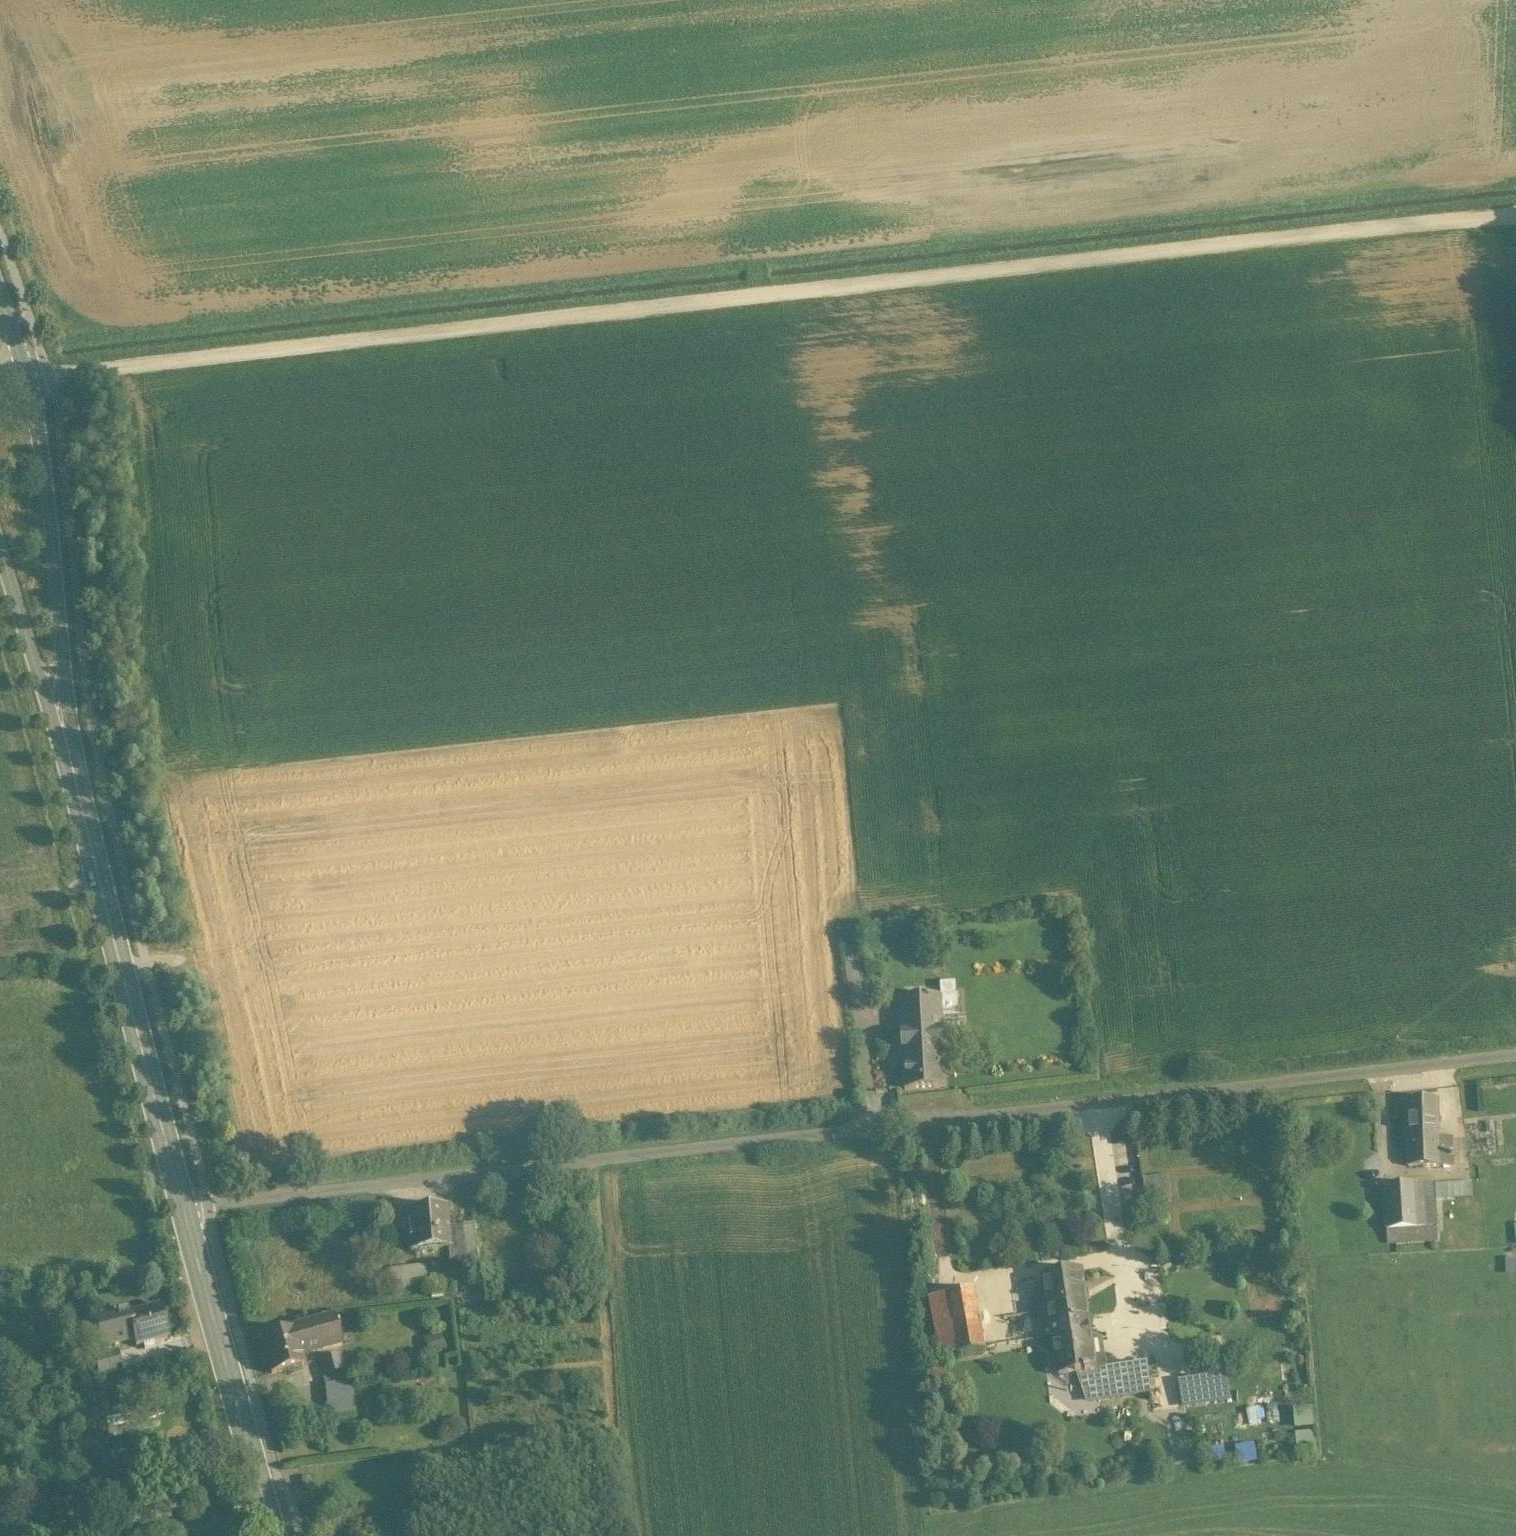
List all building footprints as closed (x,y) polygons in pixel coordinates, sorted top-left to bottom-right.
[(959,996),(900,999),(900,1002),(897,1003),(898,1031),(902,1031),(902,1033),(905,1090),(947,1088),(945,1061),(948,1061),(946,1032),(944,1032),(943,1018),(960,1017),(959,996)] [(1439,1103),(1408,1103),(1410,1168),(1455,1167),(1454,1139),(1439,1139),(1439,1103)] [(1146,1177),(1147,1201),(1172,1200),(1171,1175),(1146,1177)] [(1420,1229),(1417,1186),(1385,1188),(1388,1231),(1420,1229)] [(445,1207),(407,1211),(411,1253),(435,1250),(464,1247),(462,1227),(447,1228),(445,1207)] [(477,1226),(462,1227),(464,1247),(465,1257),(468,1257),(468,1262),(474,1261),(474,1256),(480,1256),(477,1226)] [(1438,1227),(1420,1229),(1388,1231),(1389,1244),(1439,1241),(1438,1227)] [(425,1266),(389,1270),(391,1290),(427,1287),(425,1266)] [(1081,1271),(1045,1277),(1047,1291),(1041,1291),(1037,1297),(1042,1325),(1047,1329),(1052,1328),(1054,1340),(1091,1335),(1081,1271)] [(974,1291),(930,1298),(941,1358),(944,1358),(985,1351),(974,1291)] [(169,1339),(160,1306),(127,1315),(132,1333),(136,1348),(169,1339)] [(132,1333),(127,1315),(108,1321),(112,1338),(132,1333)] [(334,1319),(294,1330),(301,1355),(341,1344),(334,1319)] [(294,1330),(261,1340),(271,1375),(304,1366),(301,1355),(294,1330)] [(440,1334),(426,1339),(430,1353),(445,1349),(440,1334)] [(1091,1335),(1054,1340),(1060,1377),(1086,1374),(1086,1375),(1088,1375),(1087,1373),(1096,1372),(1091,1335)] [(115,1346),(94,1351),(96,1359),(117,1354),(115,1346)] [(117,1354),(96,1359),(99,1373),(121,1367),(117,1354)] [(339,1356),(319,1362),(324,1378),(344,1373),(339,1356)] [(1096,1372),(1087,1373),(1088,1375),(1092,1403),(1151,1394),(1146,1365),(1096,1372)] [(344,1373),(324,1378),(326,1387),(347,1384),(344,1373)] [(1180,1378),(1183,1406),(1231,1401),(1228,1373),(1180,1378)] [(347,1384),(326,1387),(329,1418),(355,1415),(352,1384),(347,1384)] [(1256,1444),(1236,1445),(1238,1465),(1258,1463),(1256,1444)] [(309,1477),(301,1480),(304,1490),(312,1487),(309,1477)]
